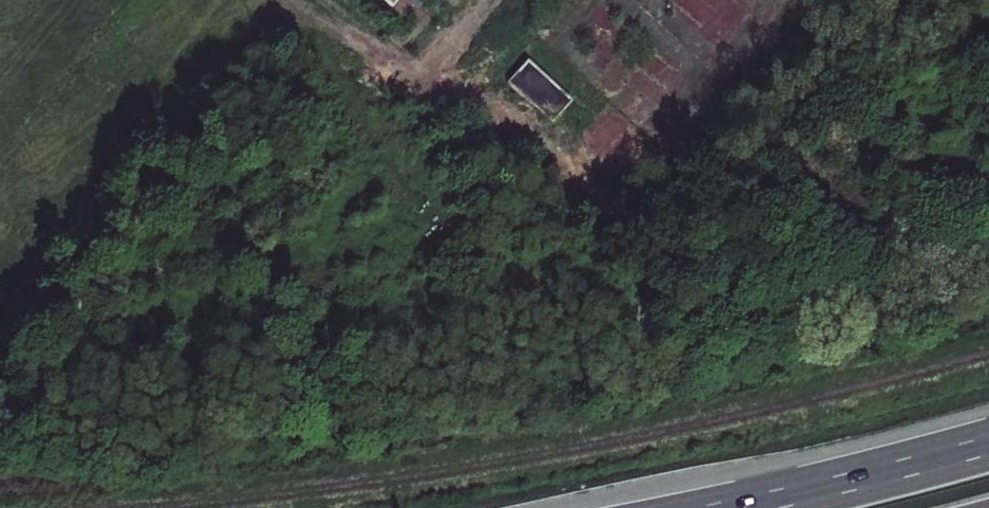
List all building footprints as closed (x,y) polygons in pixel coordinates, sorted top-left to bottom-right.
[(552,124),(572,101),(528,61),(507,83),(552,124)]
